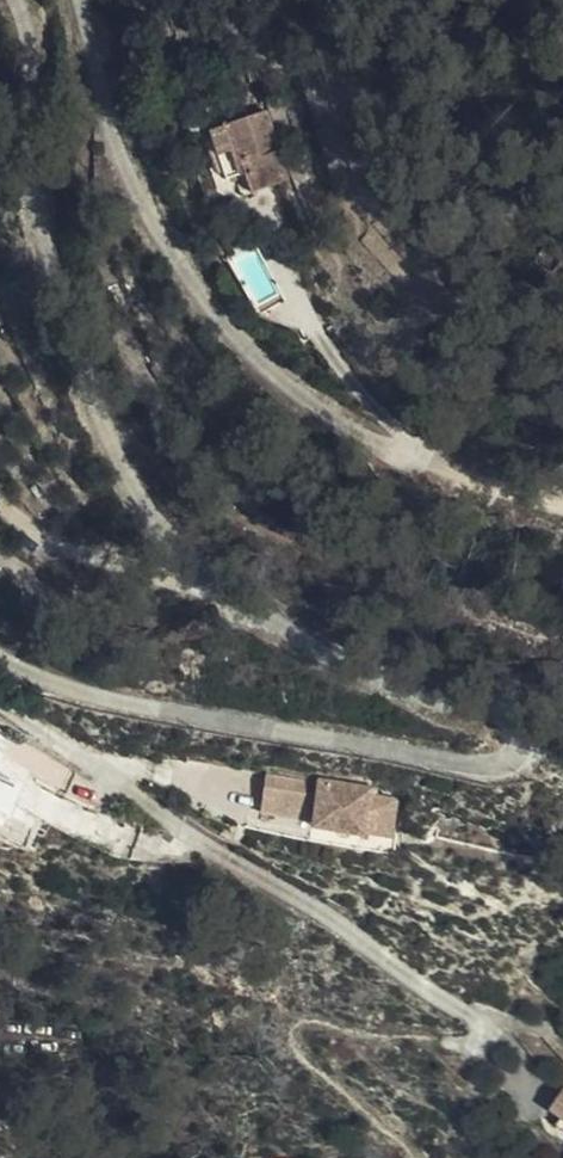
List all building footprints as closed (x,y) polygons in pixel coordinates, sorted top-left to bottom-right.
[(310,174),(286,98),(233,115),(248,169),(266,163),(273,185),(310,174)] [(341,793),(289,786),(283,825),(333,834),(333,838),(387,849),(389,843),(397,797),(342,786),(341,793)] [(418,802),(397,797),(389,843),(408,846),(418,802)]
